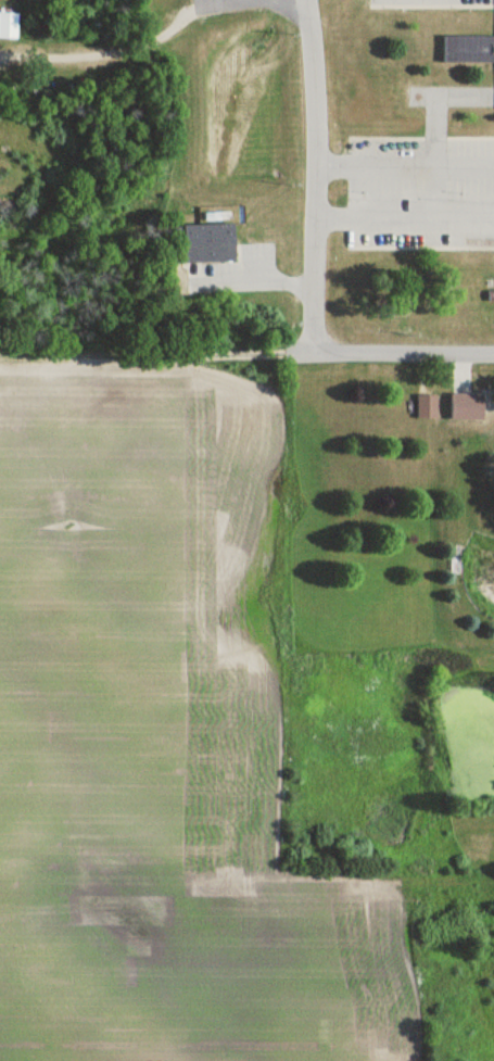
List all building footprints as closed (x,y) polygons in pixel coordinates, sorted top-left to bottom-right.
[(18,14),(0,14),(0,40),(17,40),(18,14)] [(443,38),(443,64),(493,64),(493,38),(443,38)] [(183,225),(183,265),(234,265),(234,225),(183,225)] [(483,395),(451,395),(451,421),(483,421),(483,395)] [(437,396),(417,396),(417,420),(437,420),(437,396)]
